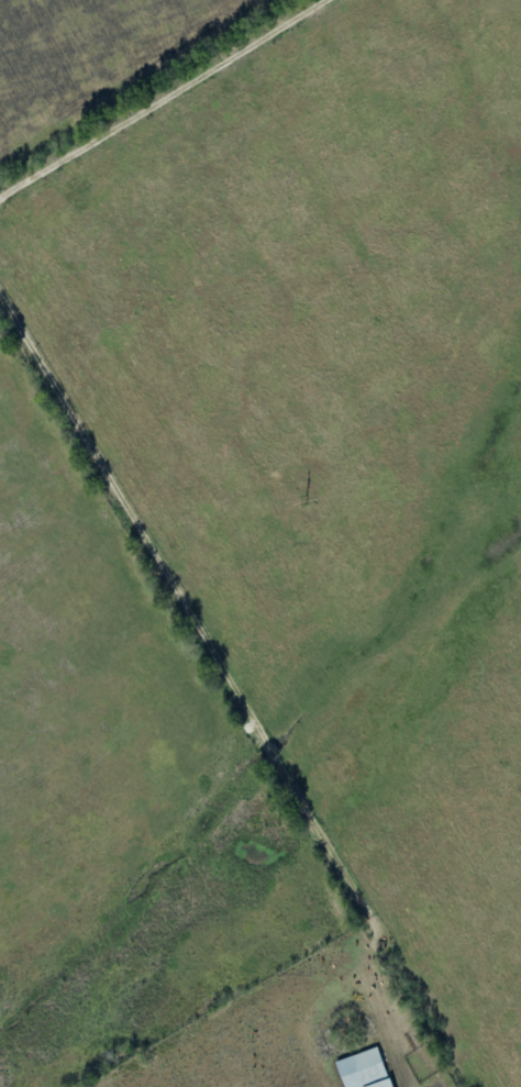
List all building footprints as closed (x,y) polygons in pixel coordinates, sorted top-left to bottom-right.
[(391,1077),(387,1078),(379,1051),(338,1063),(345,1086),(394,1086),(391,1077)]
